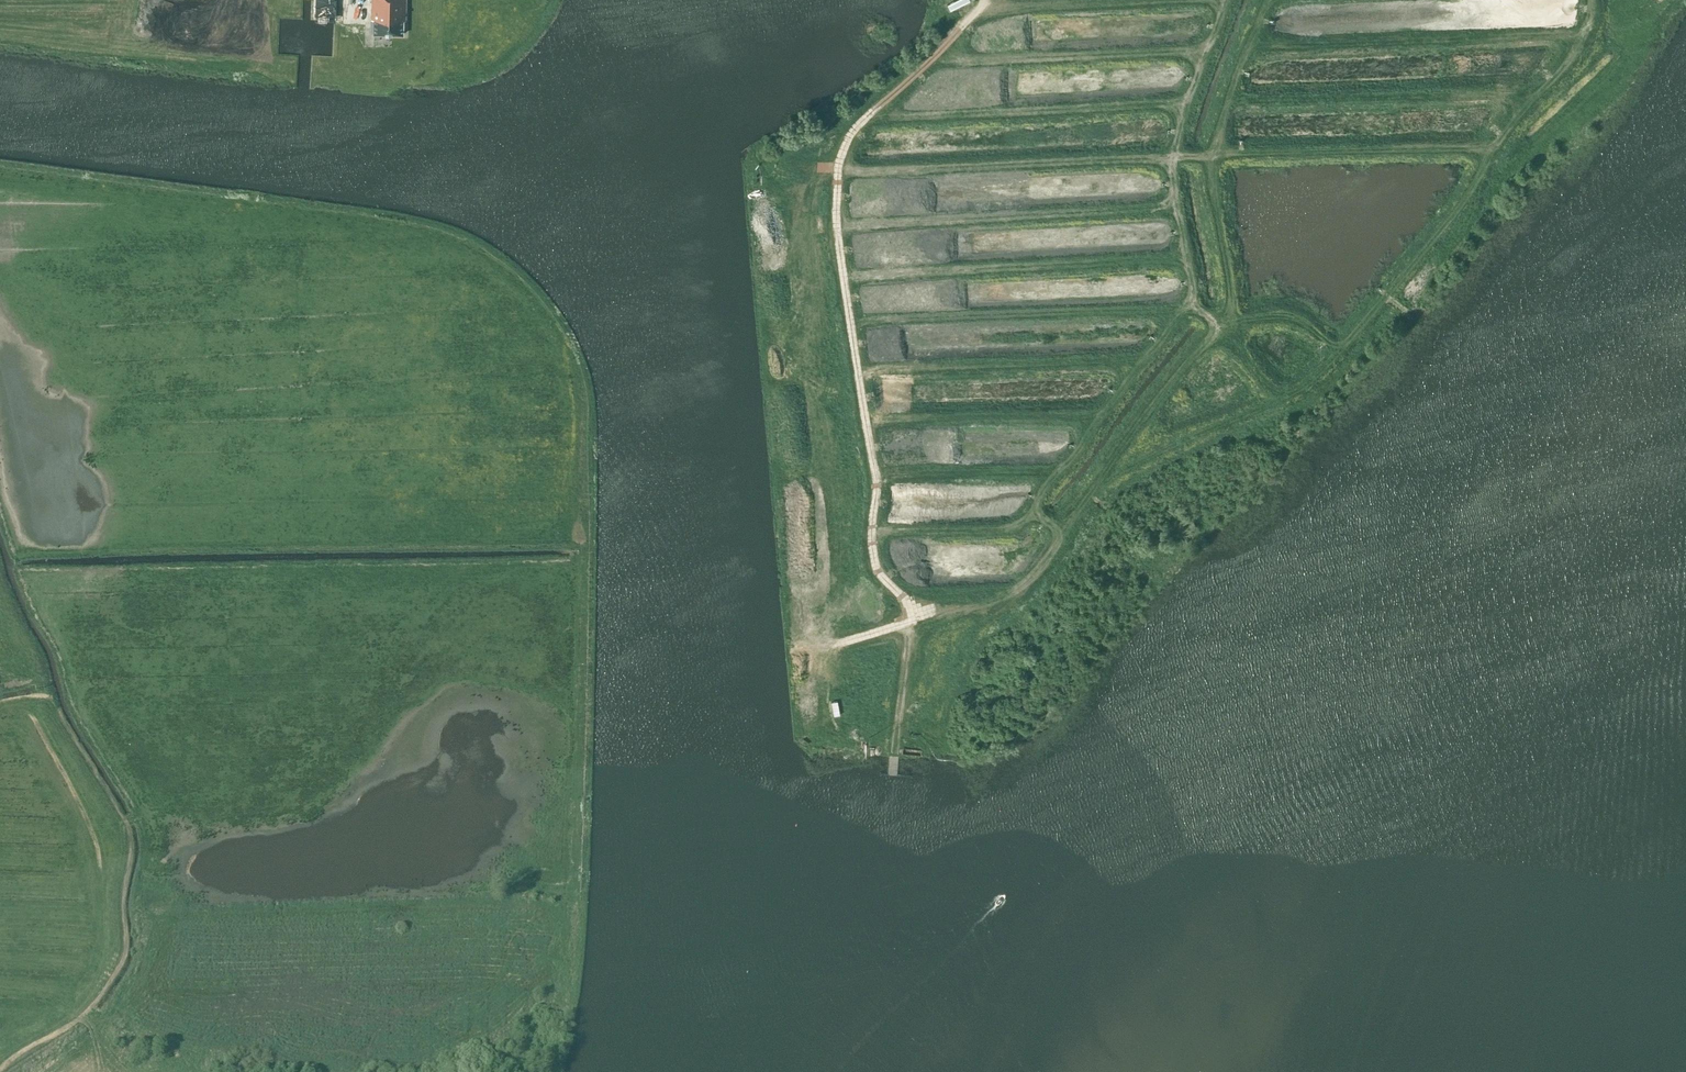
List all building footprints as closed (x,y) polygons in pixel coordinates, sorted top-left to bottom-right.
[(314,20),(335,20),(335,0),(315,0),(314,20)] [(406,18),(407,0),(373,0),(372,17),(375,17),(374,31),(403,32),(404,18),(406,18)]
